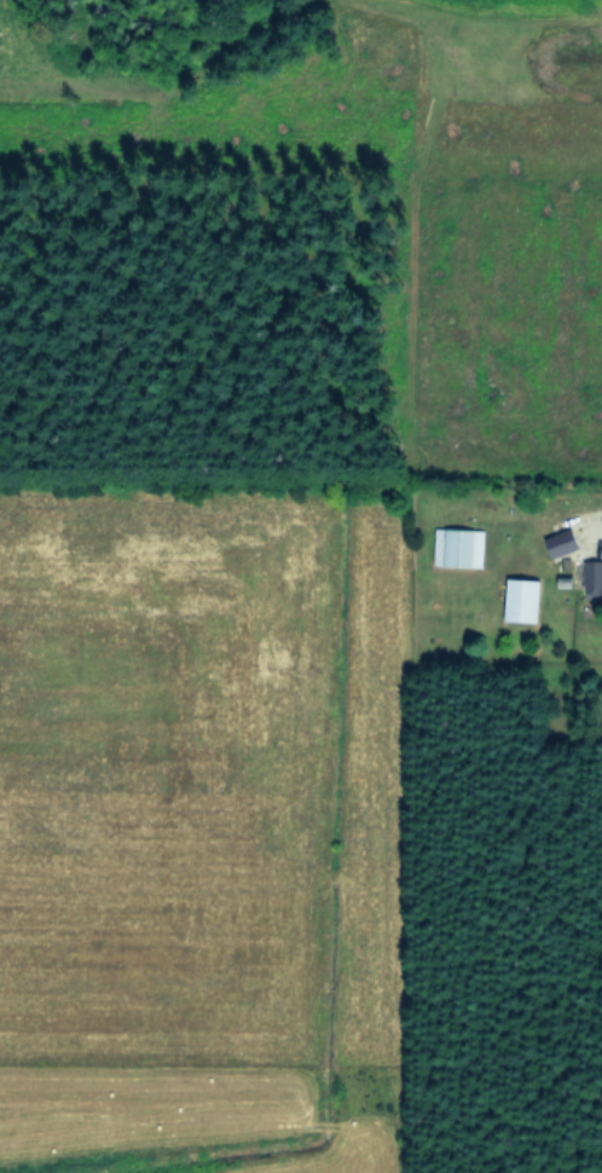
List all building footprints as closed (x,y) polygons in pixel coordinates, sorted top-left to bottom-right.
[(484,528),(434,527),(434,564),(483,565),(484,528)] [(580,548),(573,527),(547,535),(553,556),(580,548)] [(586,598),(601,598),(601,558),(585,559),(586,598)] [(504,619),(539,620),(540,578),(506,577),(504,619)]
